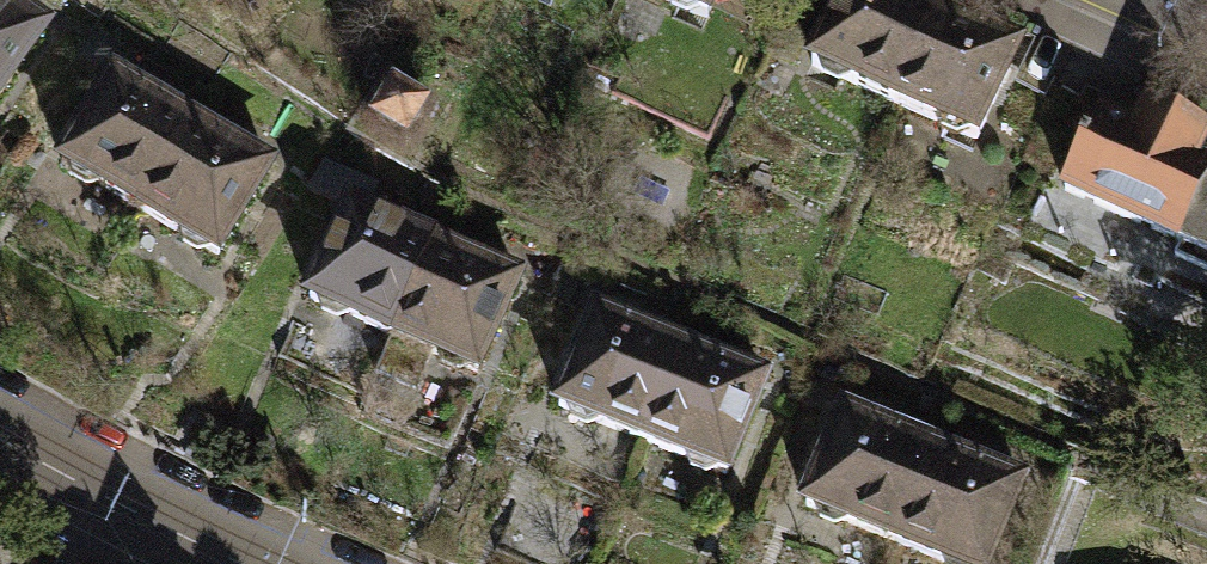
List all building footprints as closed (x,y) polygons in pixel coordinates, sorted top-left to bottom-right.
[(41,24),(6,0),(0,0),(0,86),(41,24)] [(704,14),(710,0),(671,0),(704,14)] [(916,0),(838,0),(810,63),(892,99),(933,7),(916,0)] [(1016,44),(933,7),(892,99),(975,136),(1016,44)] [(60,162),(137,206),(187,119),(110,75),(60,162)] [(423,105),(391,85),(369,119),(401,139),(423,105)] [(1096,111),(1063,188),(1206,250),(1206,153),(1205,158),(1189,151),(1199,128),(1141,103),(1131,126),(1096,111)] [(265,163),(187,119),(137,206),(215,251),(265,163)] [(307,297),(390,333),(431,240),(347,204),(307,297)] [(514,276),(431,240),(390,333),(373,372),(411,388),(427,351),(473,371),(514,276)] [(554,406),(640,441),(679,346),(593,311),(554,406)] [(763,379),(679,346),(640,441),(724,475),(763,379)] [(803,506),(888,539),(925,445),(840,412),(803,506)] [(925,445),(888,539),(953,563),(985,563),(1018,481),(925,445)]
